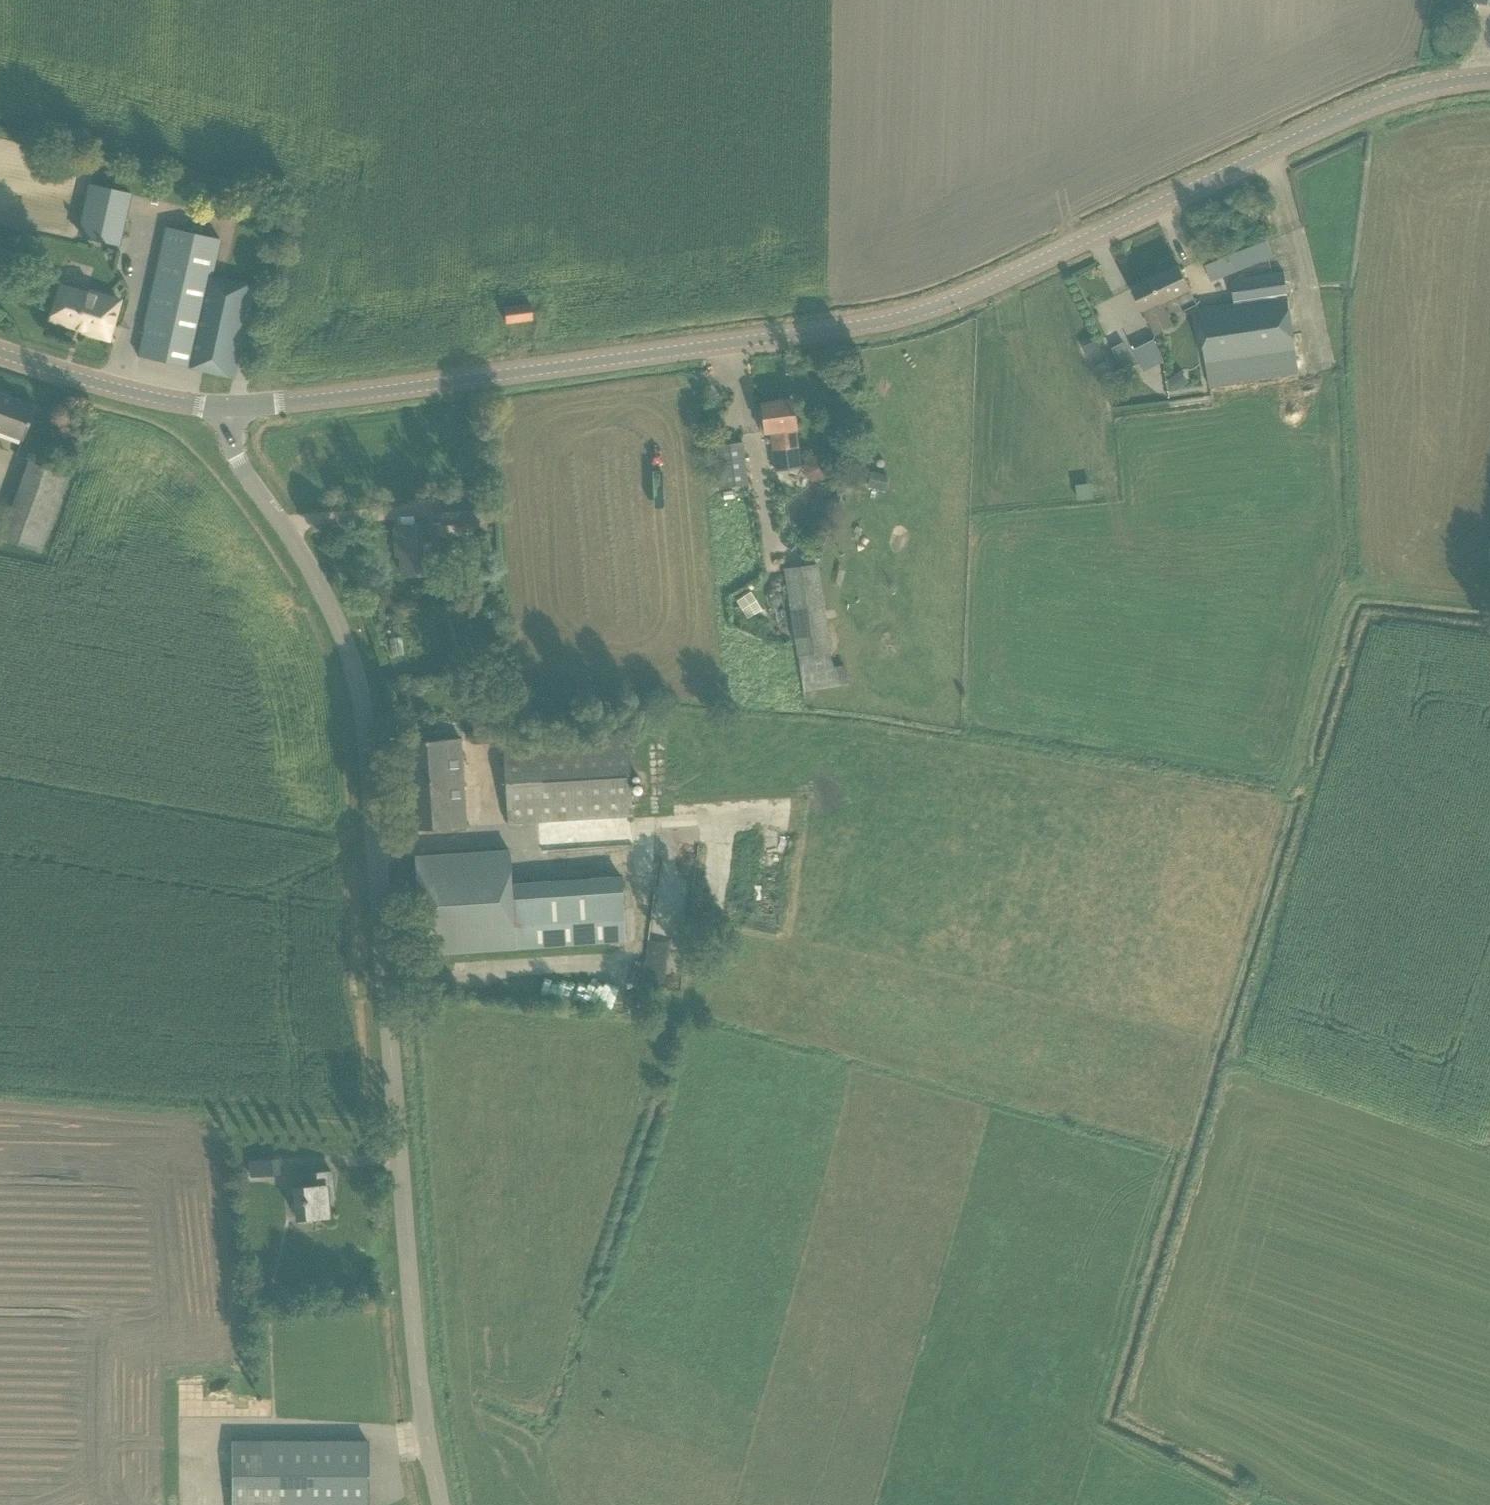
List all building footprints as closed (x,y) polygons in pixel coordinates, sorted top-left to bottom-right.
[(76,237),(119,246),(131,193),(88,183),(76,237)] [(169,230),(143,334),(138,356),(233,377),(237,358),(254,287),(223,279),(213,277),(221,243),(169,230)] [(1266,241),(1205,265),(1211,281),(1272,257),(1266,241)] [(1173,326),(1162,303),(1176,296),(1183,311),(1197,304),(1197,303),(1196,304),(1189,289),(1190,289),(1179,266),(1132,288),(1144,311),(1155,335),(1173,326)] [(1198,308),(1201,328),(1209,387),(1299,373),(1287,292),(1284,272),(1231,280),(1234,303),(1198,308)] [(61,286),(57,300),(51,319),(83,329),(82,332),(108,339),(119,298),(96,292),(95,296),(61,286)] [(530,304),(503,307),(505,323),(532,319),(530,304)] [(1163,361),(1153,340),(1133,349),(1143,370),(1163,361)] [(22,440),(35,406),(0,393),(0,432),(22,440)] [(760,403),(762,423),(763,432),(770,432),(775,470),(799,467),(791,399),(760,403)] [(714,445),(720,488),(746,484),(740,442),(714,445)] [(823,479),(823,456),(805,456),(804,479),(823,479)] [(20,547),(39,553),(68,475),(29,460),(0,537),(0,539),(20,547)] [(888,476),(871,472),(867,487),(884,491),(888,476)] [(442,523),(480,521),(479,496),(440,499),(442,523)] [(401,575),(421,573),(433,573),(430,524),(394,526),(395,544),(399,544),(401,575)] [(816,563),(782,569),(802,691),(847,685),(844,665),(832,667),(816,563)] [(752,592),(733,599),(741,619),(760,611),(752,592)] [(626,734),(522,740),(502,742),(507,824),(631,816),(626,734)] [(465,826),(460,738),(408,742),(413,830),(465,826)] [(421,954),(447,952),(623,942),(620,877),(509,884),(507,851),(415,857),(421,954)] [(278,1173),(277,1160),(252,1162),(253,1175),(278,1173)] [(331,1172),(305,1174),(291,1175),(295,1219),(328,1216),(326,1186),(332,1186),(331,1172)] [(230,1442),(230,1504),(367,1504),(367,1441),(230,1442)]
